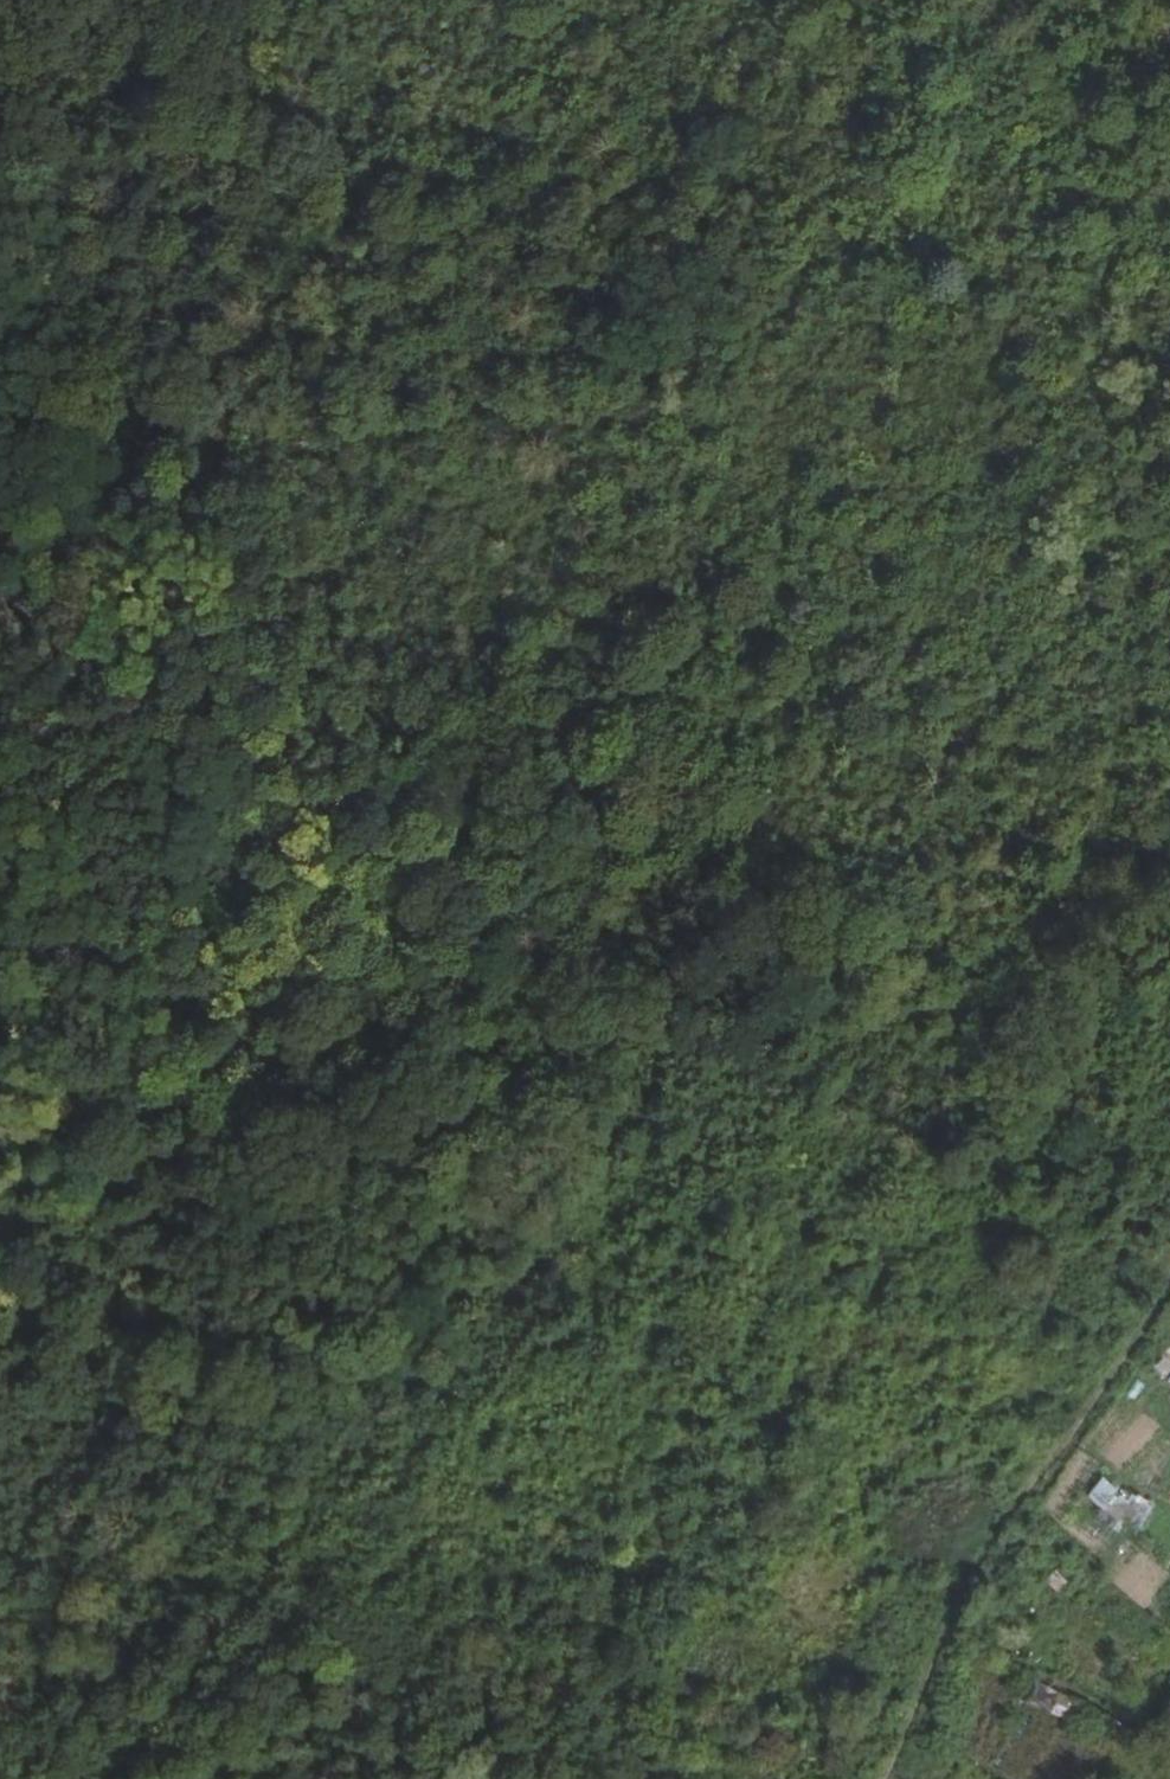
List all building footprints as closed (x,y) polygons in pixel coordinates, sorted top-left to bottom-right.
[(1107,1476),(1092,1495),(1114,1512),(1128,1493),(1107,1476)]
